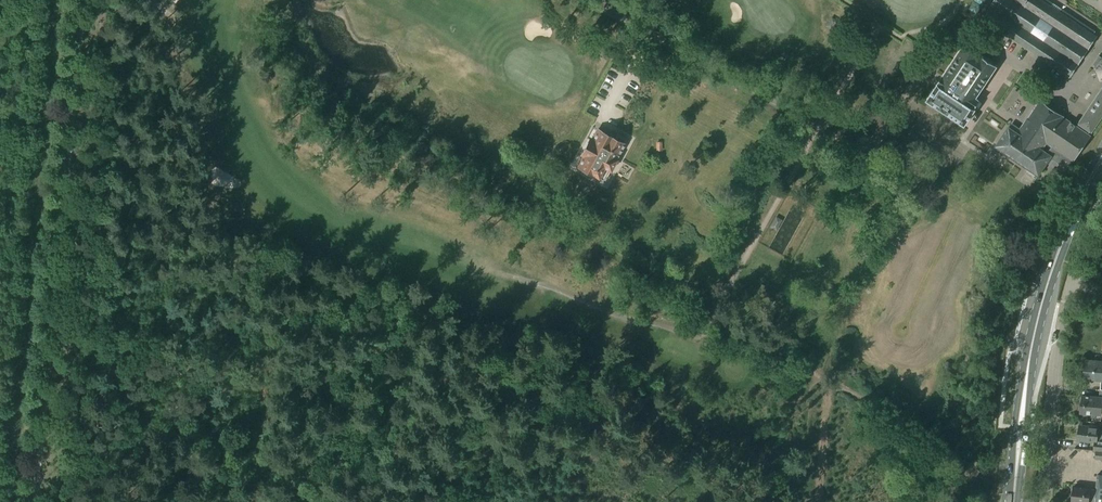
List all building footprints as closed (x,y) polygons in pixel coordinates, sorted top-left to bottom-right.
[(1042,0),(995,0),(983,19),(1069,77),(1097,36),(1056,9),(1042,0)] [(975,98),(996,67),(964,46),(944,77),(943,77),(938,84),(938,85),(936,88),(928,100),(965,125),(975,110),(973,109),(979,101),(975,98)] [(1093,64),(1097,66),(1101,60),(1101,57),(1099,55),(1093,64)] [(1089,135),(1088,134),(1089,131),(1090,131),(1100,116),(1101,113),(1101,88),(1083,116),(1078,123),(1079,123),(1077,126),(1061,116),(1040,102),(1031,116),(1020,131),(1011,125),(999,144),(1008,150),(1006,152),(1029,167),(1025,172),(1035,179),(1050,157),(1060,164),(1057,170),(1062,173),(1063,174),(1072,159),(1073,160),(1089,135)] [(579,155),(580,157),(575,167),(602,180),(607,171),(610,172),(626,144),(625,144),(628,139),(617,133),(614,138),(597,128),(591,138),(589,137),(579,155)] [(1086,360),(1085,379),(1101,380),(1101,361),(1086,360)] [(1100,390),(1100,397),(1083,396),(1082,408),(1081,408),(1080,414),(1086,414),(1086,413),(1101,415),(1101,410),(1101,390),(1100,390)] [(1099,430),(1099,428),(1080,426),(1079,440),(1097,442),(1096,451),(1101,452),(1101,430),(1099,430)] [(1091,489),(1074,487),(1072,501),(1080,501),(1095,501),(1096,497),(1101,498),(1101,490),(1101,488),(1096,487),(1096,490),(1091,489)]
